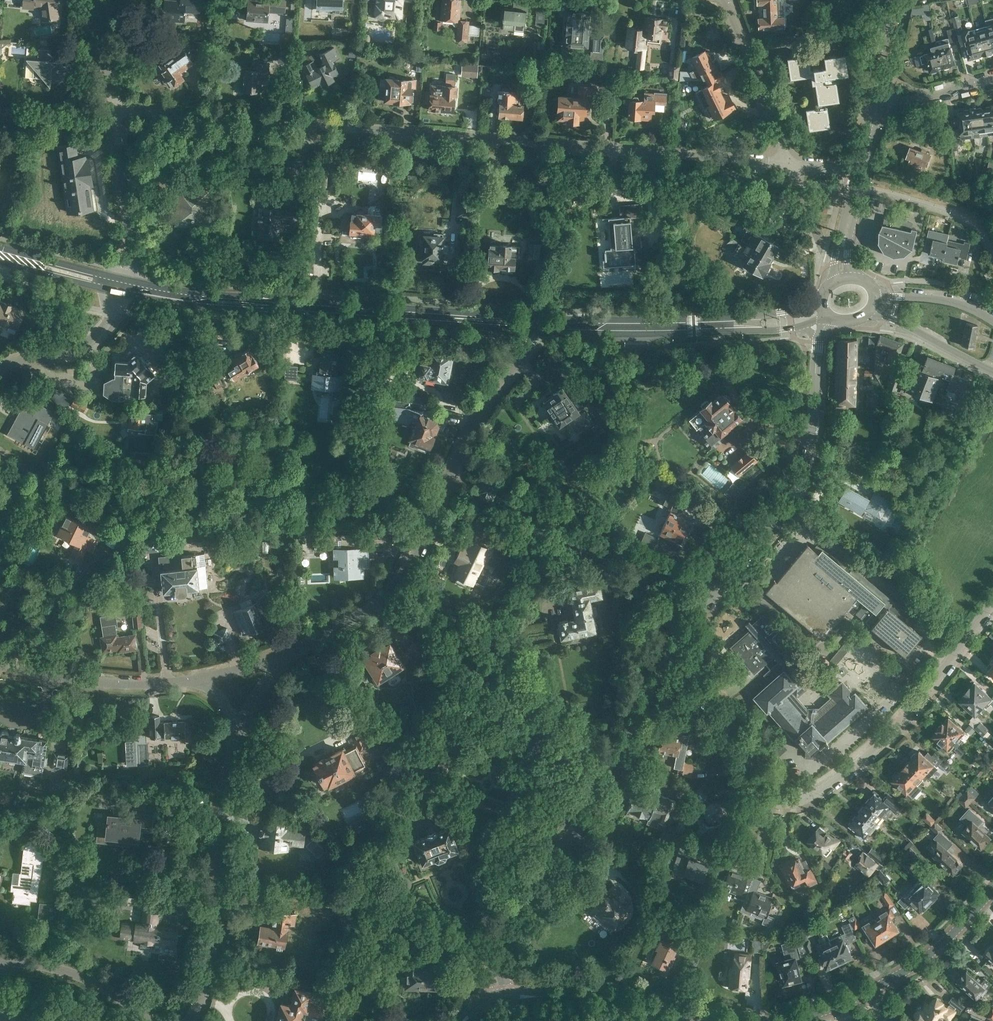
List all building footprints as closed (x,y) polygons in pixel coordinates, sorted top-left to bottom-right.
[(41,20),(58,18),(57,8),(59,9),(60,0),(24,0),(23,8),(34,9),(34,7),(40,8),(41,20)] [(180,1),(172,0),(164,0),(163,20),(185,22),(186,12),(200,13),(201,0),(180,0),(180,1)] [(246,21),(268,22),(269,12),(277,13),(278,0),(264,0),(264,1),(247,1),(246,19),(246,21)] [(362,1),(377,2),(376,15),(377,15),(378,17),(380,19),(383,20),(385,18),(386,15),(401,17),(402,2),(403,0),(362,0),(362,1)] [(452,23),(455,26),(457,27),(456,40),(467,41),(468,40),(470,40),(470,38),(471,39),(471,40),(479,40),(480,31),(468,30),(469,20),(460,20),(460,12),(461,13),(462,5),(460,5),(461,0),(442,0),(441,20),(452,21),(452,23)] [(777,0),(757,0),(757,4),(763,4),(764,18),(758,18),(759,29),(784,27),(784,16),(778,16),(777,0)] [(503,23),(515,24),(514,30),(524,31),(524,25),(526,26),(526,24),(525,24),(525,17),(527,17),(529,3),(514,2),(513,8),(505,8),(503,18),(503,20),(503,23)] [(579,13),(569,12),(568,22),(567,22),(566,27),(568,27),(567,29),(566,29),(566,34),(567,35),(566,46),(573,47),(574,45),(587,46),(588,36),(587,36),(588,14),(583,14),(584,12),(579,12),(579,13)] [(545,14),(537,13),(535,26),(544,27),(545,14)] [(953,25),(954,29),(955,29),(955,30),(962,29),(959,16),(952,17),(954,25),(953,25)] [(644,43),(646,17),(645,30),(634,28),(634,27),(629,27),(626,47),(635,48),(635,51),(636,51),(635,69),(643,69),(643,75),(644,75),(644,78),(645,78),(645,73),(649,73),(650,65),(645,65),(646,50),(647,50),(648,43),(644,43)] [(648,43),(647,50),(648,42),(660,43),(661,28),(666,29),(667,20),(662,20),(662,19),(646,17),(644,43),(648,43)] [(937,45),(943,68),(944,68),(946,69),(949,68),(950,66),(951,65),(955,64),(954,59),(954,58),(951,47),(949,43),(957,40),(954,29),(953,25),(953,26),(953,28),(947,30),(949,38),(936,41),(937,45)] [(975,28),(982,54),(992,52),(992,47),(987,25),(975,28)] [(982,54),(975,28),(962,32),(967,50),(968,50),(970,58),(982,54)] [(926,30),(929,42),(936,40),(933,29),(926,30)] [(359,49),(367,49),(367,42),(364,42),(365,34),(359,33),(359,49)] [(603,38),(591,37),(590,52),(590,53),(602,54),(603,38)] [(2,52),(2,47),(3,47),(7,44),(9,46),(12,44),(12,42),(0,41),(0,52),(2,52)] [(210,42),(194,41),(194,43),(187,47),(187,46),(161,64),(165,69),(160,72),(161,73),(166,81),(166,80),(167,81),(172,78),(175,83),(182,78),(180,74),(184,71),(184,70),(182,68),(191,62),(187,56),(192,54),(190,51),(194,48),(193,60),(208,61),(210,42)] [(943,68),(937,45),(931,47),(933,52),(924,54),(920,55),(914,56),(917,66),(923,64),(922,63),(927,62),(928,62),(931,71),(932,71),(934,72),(937,71),(938,70),(938,69),(939,69),(938,68),(942,67),(943,68)] [(302,65),(300,66),(307,81),(310,80),(312,86),(321,82),(322,85),(334,79),(332,76),(339,72),(333,60),(339,57),(334,46),(319,54),(324,64),(317,67),(314,59),(315,59),(313,54),(309,56),(308,55),(299,59),(302,65)] [(72,51),(59,50),(39,48),(38,59),(27,59),(34,67),(33,77),(43,78),(51,86),(51,79),(75,80),(76,72),(70,65),(72,51)] [(703,72),(705,78),(718,72),(717,69),(712,61),(715,57),(713,52),(707,52),(707,51),(705,52),(704,50),(691,57),(699,73),(703,72)] [(848,74),(844,53),(823,56),(825,67),(822,67),(813,68),(810,69),(808,54),(787,57),(790,78),(811,75),(815,108),(806,109),(809,130),(830,127),(827,106),(825,106),(824,103),(839,101),(836,80),(833,80),(833,76),(848,74)] [(243,69),(241,91),(260,92),(261,77),(268,77),(269,64),(253,62),(252,70),(243,69)] [(461,76),(477,77),(478,65),(462,64),(461,76)] [(667,79),(679,80),(680,66),(668,65),(667,79)] [(718,72),(705,78),(708,83),(701,87),(706,97),(702,99),(700,101),(703,107),(706,107),(711,118),(713,117),(734,107),(728,95),(724,97),(719,88),(716,81),(724,78),(720,71),(718,72)] [(453,94),(457,95),(457,85),(455,85),(455,74),(447,73),(446,84),(442,84),(442,85),(432,84),(431,93),(429,109),(453,111),(454,96),(453,96),(453,94)] [(386,76),(385,89),(379,88),(379,99),(384,100),(411,102),(411,101),(413,101),(414,92),(412,92),(412,88),(416,88),(417,79),(386,76)] [(617,90),(630,91),(630,77),(618,76),(617,90)] [(679,80),(677,97),(687,98),(688,81),(679,80)] [(500,102),(499,116),(501,116),(508,116),(508,115),(522,116),(523,103),(524,92),(517,91),(517,90),(499,89),(498,99),(504,99),(504,102),(500,102)] [(629,99),(628,117),(651,119),(651,111),(654,112),(655,104),(666,105),(666,94),(654,93),(654,94),(644,94),(644,100),(642,100),(642,99),(639,99),(640,99),(638,96),(634,96),(632,98),(632,99),(629,99)] [(559,94),(557,118),(568,119),(568,121),(578,122),(578,119),(583,120),(583,113),(586,114),(587,96),(587,95),(579,94),(579,96),(559,94)] [(987,135),(992,135),(992,104),(990,104),(991,108),(984,109),(987,135)] [(976,106),(970,107),(971,111),(974,137),(987,135),(984,109),(977,110),(976,106)] [(974,137),(971,111),(958,112),(961,139),(974,137)] [(64,178),(70,212),(92,208),(89,186),(93,186),(88,156),(77,158),(76,145),(60,147),(62,161),(69,160),(71,177),(64,178)] [(908,164),(925,170),(926,166),(927,166),(931,155),(926,153),(927,150),(924,149),(923,152),(911,147),(907,158),(910,159),(908,164)] [(326,189),(327,170),(315,169),(312,200),(328,201),(329,189),(326,189)] [(193,225),(201,226),(205,226),(208,192),(201,191),(202,180),(180,179),(177,218),(192,219),(193,221),(193,225)] [(685,195),(703,196),(704,186),(685,184),(685,195)] [(458,215),(469,216),(470,206),(470,203),(459,203),(458,215)] [(279,230),(286,231),(287,210),(260,208),(259,237),(278,238),(279,230)] [(885,216),(902,220),(904,213),(887,210),(887,212),(885,212),(885,216)] [(380,214),(364,214),(364,213),(362,211),(358,211),(356,212),(356,215),(352,215),(350,236),(362,236),(362,231),(374,232),(374,225),(379,225),(380,214)] [(632,241),(630,216),(609,218),(611,249),(605,249),(605,260),(603,260),(603,267),(625,265),(636,264),(635,247),(640,247),(640,240),(632,241)] [(911,222),(902,220),(885,216),(883,224),(881,224),(878,231),(877,231),(877,242),(876,242),(882,251),(882,252),(891,256),(891,257),(902,256),(910,249),(911,250),(916,229),(910,228),(911,222)] [(754,234),(740,258),(744,261),(745,265),(762,274),(763,273),(764,273),(768,272),(771,267),(770,264),(769,263),(770,261),(769,261),(778,246),(755,232),(758,227),(748,220),(744,228),(754,234)] [(421,236),(419,253),(418,253),(417,260),(433,262),(433,259),(434,259),(435,259),(441,259),(442,249),(443,249),(444,236),(442,236),(442,234),(434,233),(425,232),(424,234),(424,236),(421,236)] [(928,254),(942,256),(944,245),(946,245),(947,238),(942,237),(941,241),(932,239),(932,238),(925,236),(923,249),(929,250),(928,254)] [(490,243),(489,266),(499,267),(499,266),(503,266),(502,271),(513,272),(513,267),(514,267),(515,257),(519,257),(520,245),(512,245),(512,244),(499,243),(499,242),(497,240),(494,240),(491,242),(490,243)] [(530,248),(529,256),(534,256),(534,257),(545,258),(546,244),(534,243),(534,244),(531,244),(530,248)] [(944,245),(942,256),(942,257),(941,260),(956,263),(957,257),(965,259),(967,248),(960,247),(959,248),(946,245),(944,245)] [(992,277),(989,271),(984,273),(987,280),(992,277)] [(7,331),(15,334),(23,314),(22,314),(24,311),(12,306),(12,305),(5,302),(4,304),(0,302),(0,323),(1,323),(0,324),(9,327),(7,331)] [(961,345),(972,347),(977,324),(965,322),(961,345)] [(886,362),(895,365),(903,344),(880,335),(876,345),(883,348),(881,351),(889,354),(886,362)] [(836,364),(856,364),(856,340),(836,340),(836,364)] [(237,356),(232,359),(230,357),(213,367),(220,378),(230,373),(234,380),(247,372),(247,371),(259,364),(254,355),(253,356),(249,349),(243,352),(241,350),(235,353),(237,356)] [(332,399),(343,400),(345,376),(337,375),(337,370),(335,370),(336,354),(332,353),(332,350),(330,350),(329,349),(326,349),(325,350),(323,350),(322,360),(320,360),(320,364),(316,364),(316,370),(316,373),(313,373),(312,385),(333,387),(332,399)] [(427,377),(447,381),(452,356),(432,351),(430,361),(427,360),(426,364),(422,363),(422,359),(418,359),(416,372),(419,372),(419,374),(427,376),(427,377)] [(114,380),(108,383),(107,391),(113,395),(121,395),(128,393),(145,395),(146,380),(154,373),(152,371),(153,370),(141,356),(140,357),(138,355),(136,356),(135,356),(130,359),(130,361),(129,362),(115,361),(114,380)] [(920,364),(918,369),(938,375),(939,375),(948,378),(950,373),(951,373),(953,367),(926,357),(923,365),(920,364)] [(856,364),(836,364),(835,405),(855,406),(856,364)] [(938,375),(918,369),(917,370),(913,369),(905,389),(930,398),(936,381),(937,378),(938,375)] [(891,392),(897,394),(904,372),(898,370),(891,392)] [(937,378),(936,381),(946,385),(945,386),(948,388),(946,394),(966,402),(968,395),(963,393),(968,380),(951,373),(950,373),(948,378),(939,375),(938,375),(937,378)] [(544,401),(543,402),(553,417),(552,418),(556,425),(558,424),(559,426),(573,416),(575,418),(574,419),(581,429),(591,422),(584,412),(579,416),(577,413),(579,412),(578,411),(583,407),(575,395),(570,399),(562,387),(553,394),(554,395),(552,396),(551,395),(543,400),(544,401)] [(66,407),(73,399),(64,391),(57,399),(66,407)] [(427,398),(417,397),(393,394),(392,404),(426,408),(427,398)] [(701,404),(703,406),(701,408),(702,408),(689,419),(697,428),(699,427),(704,433),(700,436),(710,448),(723,438),(721,435),(727,429),(733,424),(733,423),(740,417),(735,410),(734,411),(728,404),(729,403),(728,401),(730,400),(730,398),(727,394),(724,394),(723,395),(722,394),(712,402),(711,400),(709,402),(707,399),(701,404)] [(71,405),(83,412),(87,404),(75,397),(71,405)] [(428,445),(430,446),(434,435),(433,434),(438,424),(436,421),(414,412),(415,409),(394,406),(394,407),(393,407),(393,409),(393,411),(393,414),(394,416),(395,418),(396,419),(398,420),(401,422),(403,422),(405,422),(407,422),(409,422),(411,421),(415,422),(415,424),(415,425),(416,426),(416,427),(416,428),(415,428),(414,428),(410,438),(411,439),(408,445),(425,452),(428,445)] [(7,434),(25,444),(37,423),(39,424),(40,421),(38,419),(21,410),(7,434)] [(141,428),(141,433),(156,434),(156,426),(157,426),(157,420),(155,420),(155,412),(128,411),(127,427),(141,428)] [(598,423),(592,427),(596,434),(603,429),(598,423)] [(731,466),(738,475),(756,460),(749,451),(731,466)] [(832,468),(824,465),(818,481),(825,484),(832,468)] [(481,479),(476,493),(480,494),(479,497),(488,500),(489,498),(493,499),(498,486),(481,479)] [(724,493),(733,500),(741,489),(732,482),(724,493)] [(879,517),(888,501),(873,493),(869,500),(845,486),(837,500),(860,512),(863,507),(879,517)] [(669,536),(680,541),(684,533),(687,534),(690,527),(687,526),(688,524),(676,519),(683,504),(696,510),(698,505),(685,499),(684,501),(666,492),(661,504),(666,506),(665,509),(670,512),(660,534),(668,537),(669,536)] [(343,500),(333,498),(330,514),(340,516),(343,500)] [(912,513),(910,516),(908,515),(903,526),(905,527),(907,528),(909,529),(917,516),(912,513)] [(67,515),(57,534),(76,544),(71,555),(81,560),(92,538),(88,536),(93,527),(67,515)] [(474,528),(484,543),(494,536),(484,521),(474,528)] [(335,569),(335,577),(361,576),(361,572),(360,572),(360,567),(368,567),(368,548),(353,548),(353,541),(351,541),(350,535),(315,536),(315,548),(334,547),(334,558),(339,558),(339,565),(338,565),(338,566),(334,566),(334,569),(335,569)] [(143,540),(144,553),(159,551),(158,538),(143,540)] [(179,549),(178,538),(166,539),(167,550),(179,549)] [(473,582),(484,587),(491,572),(480,566),(488,550),(473,542),(468,552),(462,549),(457,561),(462,564),(456,576),(458,577),(456,581),(468,587),(470,582),(472,583),(473,582)] [(856,597),(879,616),(870,627),(904,655),(921,635),(901,618),(906,612),(856,571),(816,545),(813,549),(807,544),(776,581),(774,580),(764,592),(821,638),(856,597)] [(161,570),(163,592),(176,590),(176,592),(179,594),(185,593),(187,591),(187,589),(206,587),(202,554),(182,556),(183,568),(161,570)] [(557,621),(561,638),(595,631),(595,629),(597,627),(596,621),(593,621),(593,618),(595,618),(594,616),(597,614),(596,607),(593,607),(592,605),(590,605),(589,600),(602,597),(600,585),(570,591),(572,600),(571,600),(575,618),(557,621)] [(238,619),(244,634),(268,625),(263,613),(272,609),(265,593),(256,600),(257,602),(253,604),(250,598),(239,603),(242,609),(231,613),(234,621),(238,619)] [(101,636),(103,651),(118,649),(118,652),(138,649),(135,633),(119,636),(118,633),(117,633),(116,626),(118,625),(116,614),(100,616),(103,636),(101,636)] [(132,615),(134,628),(143,627),(142,614),(132,615)] [(853,695),(848,690),(841,681),(827,694),(830,697),(818,707),(807,708),(797,697),(808,687),(779,654),(789,645),(763,616),(753,625),(751,623),(747,626),(748,626),(747,627),(751,630),(737,642),(737,643),(736,644),(735,644),(732,647),(754,672),(758,669),(757,668),(759,667),(773,655),(779,662),(765,675),(771,682),(754,697),(767,711),(768,710),(800,746),(802,745),(797,750),(800,753),(805,748),(805,758),(814,758),(814,749),(817,745),(819,747),(866,706),(854,693),(853,695)] [(213,632),(218,643),(231,638),(227,626),(213,632)] [(860,636),(854,631),(830,660),(836,665),(860,636)] [(365,660),(380,682),(404,667),(402,664),(412,658),(413,660),(418,657),(418,658),(424,655),(415,641),(409,644),(411,647),(397,656),(390,644),(381,650),(380,648),(373,653),(374,654),(365,660)] [(848,655),(875,685),(886,676),(859,645),(848,655)] [(794,665),(809,682),(814,677),(799,660),(794,665)] [(967,691),(981,704),(983,706),(987,701),(988,703),(992,698),(976,683),(972,686),(967,691)] [(981,704),(967,691),(962,696),(963,697),(960,700),(977,716),(981,711),(983,713),(987,709),(983,705),(983,706),(981,704)] [(968,722),(986,738),(991,733),(988,731),(989,729),(974,715),(968,722)] [(186,737),(185,721),(160,722),(160,716),(150,716),(151,739),(186,737)] [(940,726),(960,744),(963,739),(959,736),(964,731),(948,716),(940,726)] [(965,730),(971,735),(976,730),(970,724),(965,730)] [(960,744),(940,726),(931,735),(939,742),(936,745),(943,752),(946,748),(947,749),(952,743),(956,747),(954,749),(960,755),(966,749),(960,744)] [(25,761),(26,761),(28,748),(25,747),(26,737),(21,736),(21,735),(20,735),(19,734),(17,734),(15,735),(10,735),(8,730),(3,730),(0,732),(0,744),(3,745),(2,757),(25,761)] [(345,750),(345,749),(343,750),(342,749),(317,762),(318,764),(315,766),(325,785),(328,784),(329,786),(354,773),(354,772),(367,765),(361,753),(371,748),(362,731),(351,737),(355,745),(345,750)] [(661,734),(658,751),(659,751),(658,756),(665,757),(666,752),(676,754),(680,733),(671,731),(670,735),(661,734)] [(26,761),(25,761),(24,771),(42,774),(47,740),(26,737),(25,747),(28,748),(26,761)] [(125,741),(126,765),(137,765),(136,740),(125,741)] [(434,769),(434,771),(446,775),(453,754),(431,746),(424,765),(434,769)] [(910,760),(930,778),(939,768),(937,766),(939,764),(938,764),(942,759),(935,752),(932,755),(928,752),(925,755),(919,751),(917,753),(916,752),(914,752),(911,756),(911,758),(911,759),(910,760)] [(53,767),(67,769),(69,755),(56,753),(53,767)] [(682,775),(690,777),(694,760),(683,757),(676,756),(674,767),(682,768),(682,769),(683,770),(682,775)] [(938,764),(939,764),(948,772),(952,767),(943,758),(942,759),(938,764)] [(393,760),(386,763),(392,774),(399,770),(393,760)] [(902,770),(918,784),(923,779),(926,781),(928,779),(930,778),(910,760),(909,760),(901,769),(902,769),(902,770)] [(974,772),(979,776),(986,768),(981,764),(974,772)] [(918,784),(902,770),(900,772),(899,771),(896,772),(893,775),(893,777),(894,778),(892,779),(913,798),(917,794),(923,789),(918,784)] [(963,795),(971,802),(980,793),(972,785),(963,795)] [(698,802),(699,802),(706,797),(706,796),(701,789),(700,789),(692,794),(692,795),(698,802)] [(883,817),(885,818),(893,809),(896,812),(902,805),(887,792),(883,798),(875,791),(870,798),(869,798),(867,800),(867,801),(866,802),(883,817)] [(675,799),(672,799),(667,797),(668,795),(662,793),(658,804),(633,795),(628,810),(650,817),(648,822),(658,825),(659,822),(666,825),(675,799)] [(971,802),(963,795),(958,800),(966,807),(971,802)] [(702,811),(699,813),(698,815),(698,817),(702,823),(704,824),(706,824),(709,821),(709,822),(710,822),(725,812),(716,799),(701,810),(702,811)] [(866,802),(858,812),(876,827),(879,823),(878,823),(883,817),(866,802)] [(876,827),(858,812),(856,814),(855,814),(853,816),(853,818),(849,823),(858,831),(856,834),(862,839),(868,832),(871,834),(876,827)] [(922,817),(931,825),(935,821),(936,820),(927,812),(922,817)] [(132,814),(131,819),(111,817),(111,822),(109,822),(109,825),(110,825),(110,829),(102,828),(100,840),(121,842),(121,837),(137,839),(138,831),(136,831),(136,827),(138,828),(139,824),(151,826),(152,816),(132,814)] [(988,842),(987,841),(991,836),(970,817),(966,822),(969,825),(964,831),(982,848),(988,842)] [(289,844),(304,846),(306,829),(291,827),(292,824),(264,821),(263,828),(262,828),(260,830),(260,833),(261,835),(262,836),(261,846),(266,847),(266,849),(269,849),(270,848),(289,850),(289,844)] [(935,821),(931,825),(930,827),(939,834),(943,829),(935,821)] [(447,854),(459,849),(450,826),(437,831),(437,830),(425,835),(426,836),(413,841),(422,864),(434,859),(438,861),(445,858),(447,854)] [(817,830),(813,835),(811,835),(810,837),(810,838),(808,840),(823,852),(823,851),(827,854),(832,848),(834,849),(839,842),(827,832),(819,826),(816,830),(817,830)] [(673,838),(685,843),(687,837),(675,833),(673,838)] [(963,863),(941,843),(937,839),(933,844),(939,850),(935,854),(938,857),(939,859),(953,873),(954,872),(956,873),(957,874),(958,874),(959,873),(960,872),(961,871),(962,870),(961,868),(960,866),(963,863)] [(39,879),(41,879),(44,848),(38,847),(38,845),(24,843),(21,873),(13,872),(11,890),(14,891),(13,902),(30,904),(30,900),(37,901),(39,879)] [(672,872),(685,876),(685,874),(703,880),(708,865),(689,859),(692,849),(682,845),(672,872)] [(879,861),(882,863),(883,863),(884,864),(887,860),(886,859),(886,858),(872,847),(868,852),(879,861)] [(905,852),(914,861),(919,856),(910,847),(905,852)] [(847,862),(850,864),(853,860),(850,857),(853,854),(848,850),(844,849),(841,853),(844,854),(841,858),(847,862)] [(883,864),(882,863),(879,861),(877,862),(863,851),(859,856),(861,857),(855,864),(864,872),(861,876),(866,880),(876,867),(878,869),(883,864)] [(780,864),(789,884),(804,877),(806,882),(814,879),(810,868),(804,871),(798,858),(793,861),(792,859),(780,864)] [(735,896),(744,899),(745,900),(753,876),(754,876),(757,866),(749,863),(745,874),(730,869),(723,888),(736,893),(735,896)] [(883,864),(878,869),(879,869),(875,873),(883,884),(888,879),(886,876),(887,875),(881,869),(884,865),(883,864)] [(745,900),(744,899),(740,910),(764,919),(762,923),(770,925),(773,918),(766,915),(772,897),(757,891),(762,879),(754,876),(753,876),(745,900)] [(626,885),(644,904),(651,897),(647,894),(648,893),(633,877),(626,885)] [(913,885),(930,902),(936,896),(935,895),(939,891),(924,877),(920,881),(918,880),(913,885)] [(624,916),(628,911),(617,901),(618,901),(616,899),(621,892),(614,885),(594,909),(599,914),(597,916),(609,926),(611,924),(615,927),(619,922),(618,921),(623,915),(624,916)] [(930,902),(913,885),(908,890),(909,892),(905,896),(904,894),(898,901),(905,908),(911,902),(920,910),(923,907),(924,908),(930,902)] [(875,918),(888,938),(893,935),(893,933),(898,929),(891,918),(900,912),(885,889),(879,892),(890,909),(875,918)] [(144,908),(159,910),(160,900),(145,898),(144,908)] [(38,923),(54,925),(57,904),(40,902),(38,923)] [(140,946),(159,949),(161,939),(175,941),(176,931),(157,928),(159,912),(142,910),(141,924),(123,922),(121,938),(141,940),(140,946)] [(259,942),(286,946),(288,930),(289,930),(289,927),(288,927),(288,924),(295,925),(297,915),(274,911),(272,928),(261,926),(259,942)] [(855,928),(860,925),(856,918),(854,915),(849,919),(855,928)] [(888,938),(875,918),(865,924),(876,943),(882,939),(884,940),(888,938)] [(829,940),(840,962),(848,958),(852,956),(849,950),(850,950),(847,943),(857,939),(849,922),(841,926),(845,933),(829,940)] [(675,941),(679,933),(663,926),(660,934),(663,935),(657,949),(659,950),(654,962),(656,963),(655,964),(664,968),(665,967),(667,968),(669,962),(671,963),(675,956),(673,955),(676,946),(672,944),(673,940),(675,941)] [(803,941),(801,936),(796,937),(801,955),(809,954),(803,941)] [(752,937),(752,955),(761,955),(760,937),(752,937)] [(803,941),(809,954),(810,954),(815,952),(809,939),(803,941)] [(840,962),(829,940),(818,946),(822,955),(820,955),(824,962),(825,962),(827,967),(832,965),(832,966),(840,962)] [(992,947),(991,945),(984,953),(992,961),(992,946),(992,947)] [(793,947),(783,950),(785,956),(789,955),(790,958),(779,961),(785,982),(802,978),(793,947)] [(749,962),(750,962),(751,955),(735,954),(733,967),(730,967),(730,976),(732,977),(731,986),(746,988),(747,978),(749,978),(749,974),(748,974),(749,962)] [(419,987),(419,988),(420,989),(424,989),(426,988),(426,987),(439,988),(440,967),(430,966),(430,963),(407,963),(406,976),(401,976),(401,986),(406,986),(406,987),(419,987)] [(980,991),(983,993),(988,989),(967,970),(964,974),(963,973),(957,980),(975,996),(980,991)] [(307,1009),(312,1010),(312,1012),(324,1015),(329,995),(296,987),(292,1006),(282,1004),(278,1020),(304,1020),(307,1009)] [(924,1009),(922,1008),(921,1008),(919,1009),(917,1010),(916,1011),(916,1013),(916,1015),(916,1017),(917,1018),(919,1019),(922,1020),(943,1020),(942,1019),(943,1016),(951,1020),(956,1010),(954,1009),(955,1007),(956,1006),(961,1010),(965,1004),(952,995),(948,1000),(950,1002),(949,1003),(947,1006),(942,1003),(943,1001),(937,998),(933,999),(928,1008),(925,1007),(924,1009)]
